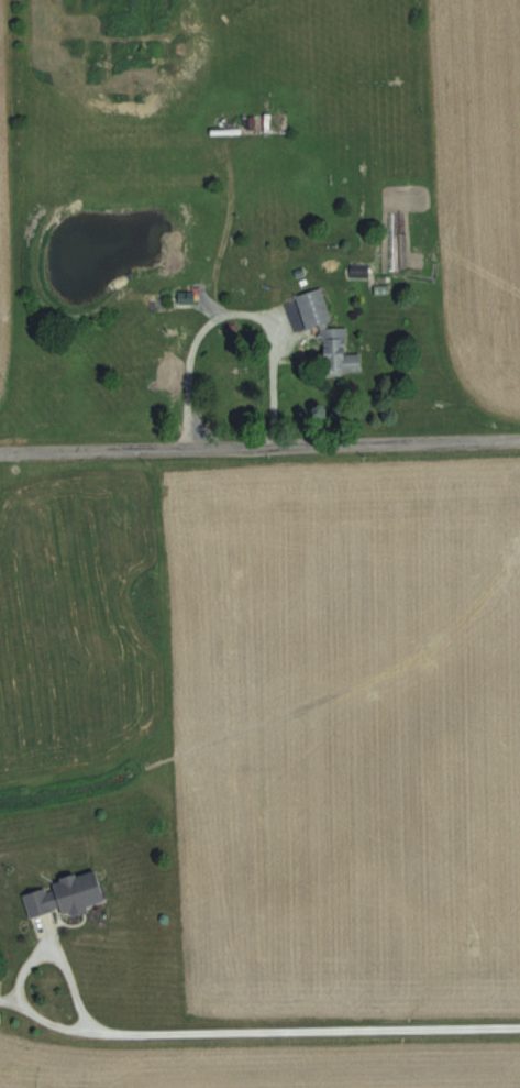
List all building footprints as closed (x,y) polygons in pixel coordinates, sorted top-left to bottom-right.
[(301,291),(301,326),(324,326),(324,374),(362,374),(362,353),(347,353),(347,327),(327,327),(327,291),(301,291)] [(62,907),(64,914),(106,902),(97,868),(53,880),(54,884),(24,893),(30,915),(62,907)]
